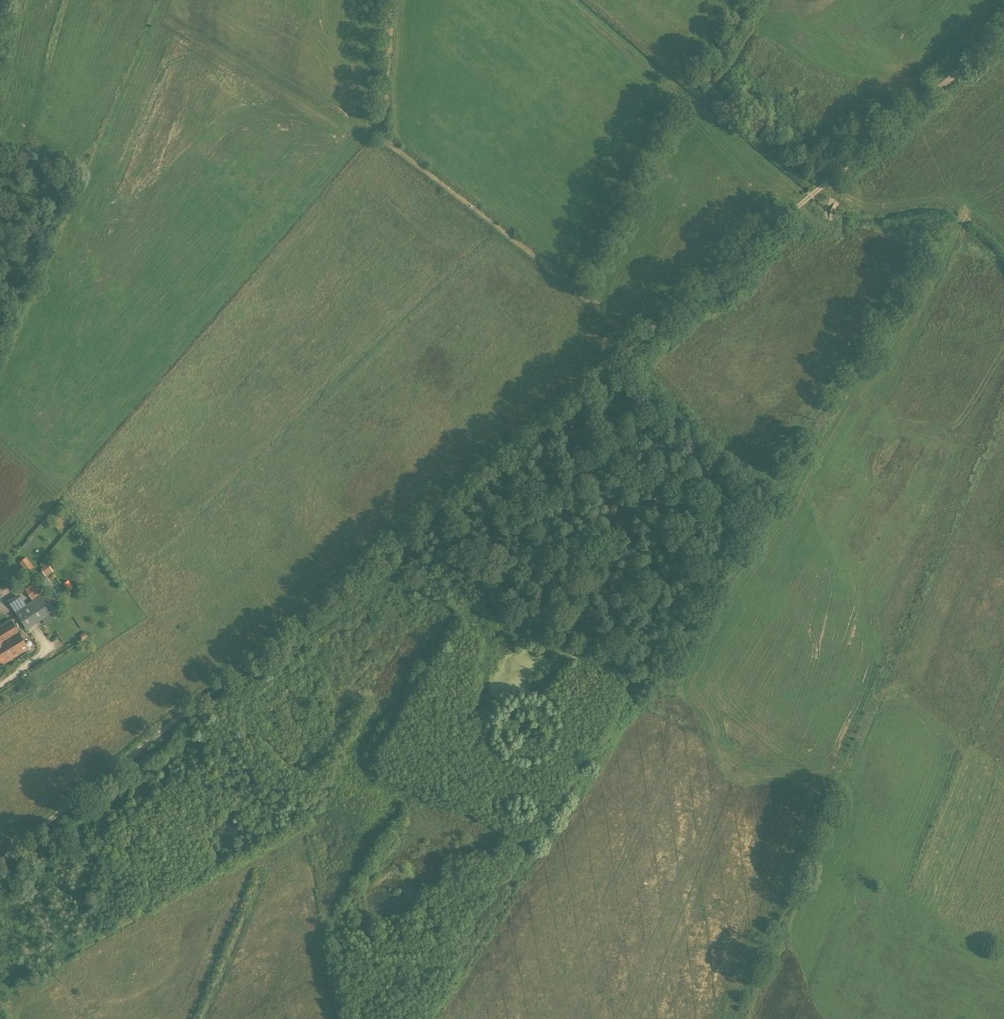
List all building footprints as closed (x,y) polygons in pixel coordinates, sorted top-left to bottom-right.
[(33,567),(26,557),(19,562),(26,572),(33,567)] [(43,568),(41,569),(46,576),(53,571),(46,559),(40,563),(43,568)] [(42,592),(41,590),(44,588),(37,580),(25,588),(32,599),(42,592)] [(16,612),(21,621),(50,602),(45,593),(24,606),(18,596),(9,602),(16,612)] [(50,602),(21,621),(27,629),(56,610),(50,602)] [(0,626),(0,637),(2,641),(3,641),(13,658),(29,648),(11,619),(0,626)] [(0,637),(0,665),(13,658),(3,641),(2,641),(0,637)]
